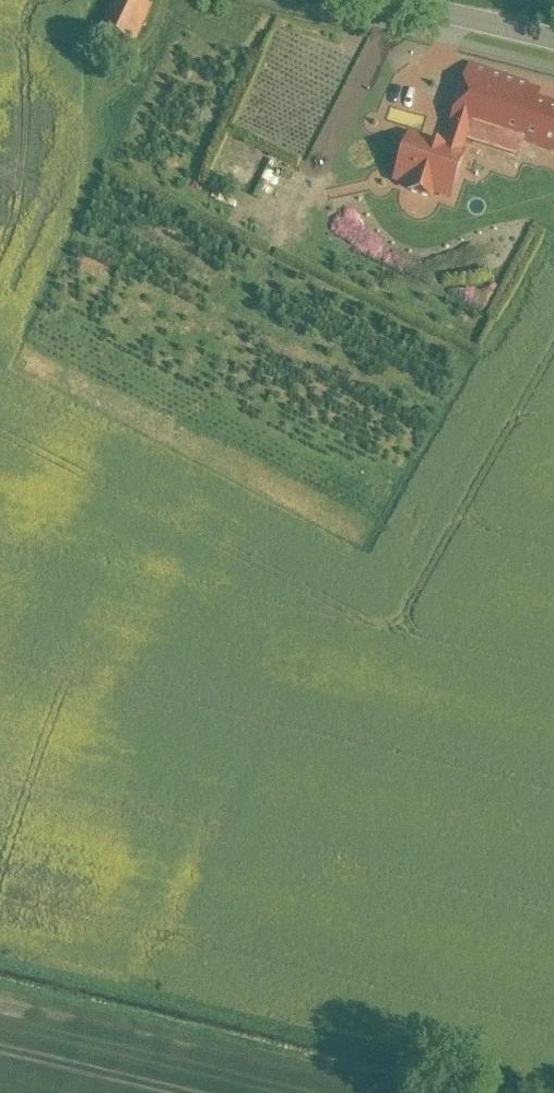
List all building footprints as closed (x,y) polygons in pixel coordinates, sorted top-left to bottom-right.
[(151,7),(136,0),(120,0),(105,33),(133,47),(151,7)] [(467,157),(473,139),(521,155),(524,145),(553,154),(553,104),(539,99),(543,88),(476,67),(449,151),(411,139),(396,184),(458,204),(473,159),(467,157)]
